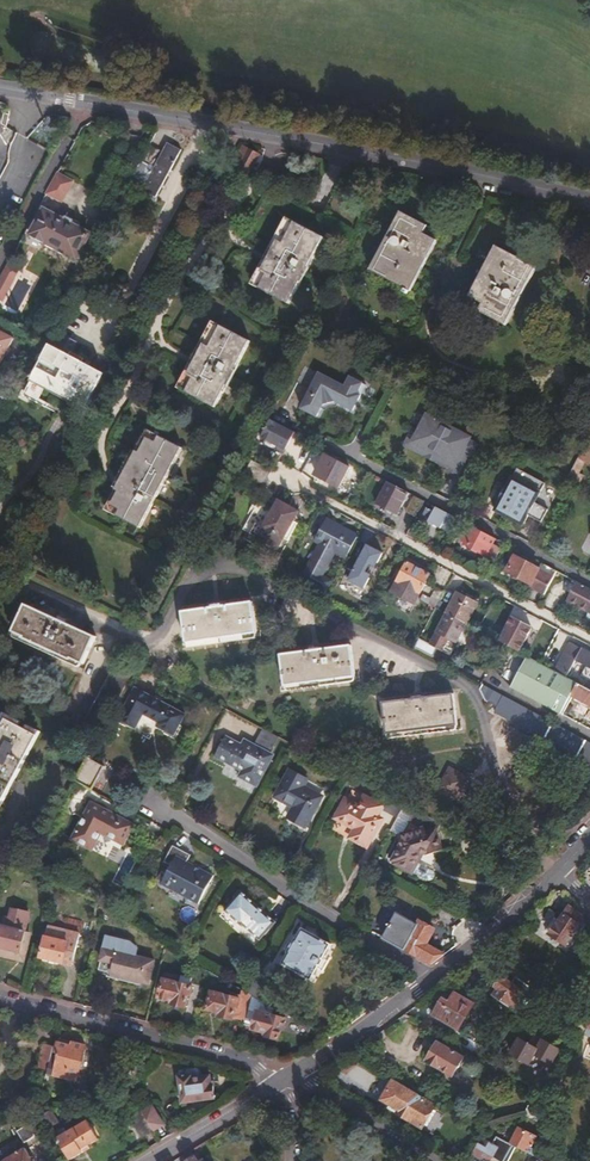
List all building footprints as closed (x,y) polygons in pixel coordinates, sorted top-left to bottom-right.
[(148,146),(128,183),(154,198),(180,151),(166,143),(160,153),(148,146)] [(231,160),(227,169),(242,178),(255,154),(245,149),(242,154),(237,152),(233,160),(231,160)] [(47,195),(62,203),(74,182),(58,173),(47,195)] [(63,221),(44,210),(30,237),(31,237),(31,241),(39,245),(42,243),(43,244),(44,242),(66,254),(65,255),(76,262),(84,246),(86,247),(90,240),(88,239),(90,235),(75,227),(77,223),(65,217),(63,221)] [(403,211),(372,270),(407,288),(405,291),(408,293),(429,251),(427,249),(434,238),(423,233),(427,224),(403,211)] [(251,285),(255,288),(290,221),(286,219),(251,285)] [(290,221),(255,288),(290,306),(301,285),(298,284),(306,268),(309,269),(325,240),(290,221)] [(477,287),(470,301),(479,306),(475,313),(500,326),(533,266),(494,246),(474,285),(477,287)] [(9,264),(5,272),(13,276),(0,300),(3,302),(20,270),(9,264)] [(298,284),(301,285),(303,286),(311,270),(309,269),(306,268),(298,284)] [(5,272),(0,281),(0,300),(13,276),(5,272)] [(177,388),(180,390),(216,324),(212,322),(177,388)] [(216,324),(180,390),(216,408),(227,386),(225,385),(232,369),(235,371),(250,342),(216,324)] [(4,356),(7,355),(9,351),(8,348),(13,338),(0,331),(0,363),(4,356)] [(53,342),(32,382),(46,389),(84,410),(105,371),(53,342)] [(307,365),(304,372),(317,380),(321,373),(307,365)] [(225,385),(227,386),(229,387),(237,372),(235,371),(232,369),(225,385)] [(317,380),(304,372),(298,382),(312,389),(303,408),(319,416),(325,405),(338,402),(355,410),(368,385),(352,376),(347,386),(321,373),(317,380)] [(46,389),(32,382),(24,397),(38,404),(46,389)] [(429,416),(421,431),(415,442),(457,464),(470,440),(471,438),(429,416)] [(295,432),(272,420),(263,438),(287,451),(295,436),(293,435),(295,432)] [(415,442),(421,431),(416,428),(407,444),(455,469),(459,472),(469,454),(468,453),(474,442),(470,440),(457,464),(415,442)] [(148,443),(154,432),(149,429),(143,441),(138,451),(139,452),(142,454),(148,443)] [(123,490),(112,512),(144,528),(180,460),(186,448),(154,432),(148,443),(142,454),(139,452),(120,488),(123,490)] [(589,438),(579,457),(587,461),(589,456),(589,439),(589,438)] [(459,472),(465,475),(481,446),(474,442),(468,453),(469,454),(459,472)] [(118,487),(120,488),(139,452),(138,451),(135,450),(116,486),(118,487)] [(317,460),(310,473),(317,477),(319,474),(339,486),(351,466),(330,454),(324,464),(317,460)] [(507,488),(501,499),(501,500),(502,500),(496,511),(524,526),(530,515),(543,523),(560,491),(519,468),(509,487),(508,487),(507,488)] [(453,473),(463,478),(465,475),(459,472),(455,469),(453,473)] [(399,515),(411,493),(391,482),(379,504),(399,515)] [(498,497),(501,499),(507,488),(504,486),(498,497)] [(107,509),(112,512),(123,490),(120,488),(118,487),(107,509)] [(243,531),(278,550),(284,539),(289,541),(296,529),(288,525),(291,520),(293,522),(294,521),(298,512),(279,501),(274,511),(258,503),(243,531)] [(450,535),(459,518),(438,507),(435,513),(428,509),(422,520),(450,535)] [(327,519),(325,523),(342,533),(344,529),(327,519)] [(455,543),(466,522),(461,519),(449,540),(455,543)] [(296,529),(298,523),(294,521),(293,522),(291,520),(288,525),(296,529)] [(423,525),(416,521),(408,535),(416,539),(423,525)] [(495,564),(506,543),(466,522),(455,543),(495,564)] [(342,533),(325,523),(318,537),(324,540),(303,579),(325,591),(330,583),(322,578),(336,552),(358,564),(369,543),(344,529),(342,533)] [(369,546),(349,581),(365,589),(384,554),(369,546)] [(547,592),(558,571),(543,563),(539,571),(517,559),(510,572),(547,592)] [(394,586),(419,599),(431,576),(407,563),(394,586)] [(388,583),(384,580),(377,592),(381,595),(388,583)] [(579,583),(569,602),(589,613),(589,588),(579,583)] [(415,606),(419,599),(394,586),(391,593),(415,606)] [(422,601),(437,609),(445,594),(437,590),(432,600),(424,597),(422,601)] [(459,595),(478,605),(481,601),(461,591),(459,595)] [(448,615),(455,618),(468,625),(478,605),(459,595),(448,615)] [(40,599),(28,626),(40,632),(39,634),(79,653),(80,651),(94,657),(106,630),(40,599)] [(261,603),(193,610),(195,643),(265,635),(261,603)] [(367,612),(362,620),(367,623),(372,614),(367,612)] [(500,643),(502,644),(504,645),(521,654),(534,628),(514,617),(500,643)] [(455,618),(434,658),(444,664),(449,655),(456,659),(460,652),(466,655),(479,631),(468,625),(455,618)] [(431,643),(440,623),(430,619),(421,639),(431,643)] [(489,628),(485,635),(496,641),(500,634),(489,628)] [(355,647),(287,653),(290,686),(358,679),(355,647)] [(557,673),(569,679),(577,663),(587,668),(582,678),(589,682),(589,654),(584,650),(582,653),(571,647),(557,673)] [(449,655),(444,664),(451,668),(456,659),(449,655)] [(514,687),(562,714),(572,696),(574,697),(580,685),(569,679),(557,673),(542,665),(529,658),(514,687)] [(574,697),(589,705),(589,691),(580,685),(574,697)] [(139,687),(121,719),(139,729),(147,714),(163,723),(161,727),(178,736),(189,715),(139,687)] [(490,688),(488,692),(490,703),(502,710),(500,715),(589,763),(589,742),(560,725),(490,688)] [(456,696),(387,702),(390,734),(458,728),(456,696)] [(37,737),(7,721),(0,734),(0,809),(37,737)] [(270,758),(281,737),(267,730),(258,745),(255,751),(246,746),(230,737),(219,757),(245,772),(242,778),(260,788),(275,761),(270,758)] [(255,751),(258,745),(249,740),(246,746),(255,751)] [(110,761),(93,752),(78,779),(96,789),(110,761)] [(453,771),(441,793),(461,804),(470,788),(466,786),(469,780),(453,771)] [(293,772),(279,798),(297,808),(291,819),(307,828),(324,798),(306,788),(310,781),(293,772)] [(353,790),(338,819),(356,828),(350,838),(366,847),(381,820),(376,816),(382,806),(353,790)] [(87,801),(68,837),(87,847),(96,830),(119,843),(130,824),(87,801)] [(421,865),(428,852),(431,854),(446,851),(440,831),(443,825),(406,805),(391,832),(402,837),(402,838),(398,847),(402,849),(394,863),(428,881),(433,881),(436,876),(433,872),(421,865)] [(173,863),(164,883),(201,901),(215,873),(203,867),(202,871),(188,864),(194,853),(175,843),(167,860),(173,863)] [(127,851),(113,880),(124,885),(137,856),(127,851)] [(241,892),(224,911),(241,927),(243,925),(259,939),(275,922),(241,892)] [(552,920),(542,931),(560,947),(582,921),(568,908),(554,922),(552,920)] [(15,910),(12,920),(19,922),(22,912),(15,910)] [(401,911),(385,940),(433,965),(444,956),(429,948),(439,929),(421,918),(419,922),(401,911)] [(0,937),(0,938),(0,948),(23,954),(28,935),(33,915),(22,912),(19,922),(12,920),(5,918),(0,937)] [(288,963),(279,978),(305,992),(314,977),(318,979),(337,942),(305,925),(285,961),(288,963)] [(45,959),(68,965),(70,958),(78,961),(85,936),(53,928),(45,959)] [(28,965),(35,936),(28,935),(23,954),(0,948),(0,957),(28,965)] [(117,949),(112,972),(149,981),(154,957),(117,949)] [(70,958),(68,965),(76,967),(78,961),(70,958)] [(457,975),(446,983),(466,995),(470,987),(470,983),(457,975)] [(195,985),(165,977),(159,1000),(170,1003),(170,1005),(186,1009),(190,996),(192,996),(195,985)] [(500,994),(495,1003),(520,1019),(526,1010),(521,1007),(525,999),(500,983),(495,991),(500,994)] [(213,989),(207,1013),(218,1015),(218,1017),(244,1024),(248,1006),(241,1004),(243,997),(213,989)] [(262,1000),(255,995),(245,1030),(253,1032),(253,1035),(264,1038),(264,1039),(281,1044),(284,1031),(286,1032),(289,1021),(259,1013),(262,1000)] [(443,1001),(435,1014),(462,1030),(476,1009),(457,997),(450,1006),(443,1001)] [(551,1066),(555,1049),(544,1042),(536,1057),(551,1066)] [(50,1062),(55,1046),(45,1043),(41,1059),(43,1060),(50,1062)] [(440,1044),(429,1062),(454,1077),(464,1060),(440,1044)] [(47,1075),(46,1078),(77,1086),(86,1052),(73,1048),(72,1052),(59,1048),(56,1058),(60,1058),(59,1064),(50,1062),(47,1075)] [(40,1074),(47,1075),(50,1062),(43,1060),(40,1074)] [(126,1084),(136,1086),(141,1070),(130,1067),(126,1084)] [(193,1078),(180,1080),(183,1102),(214,1098),(213,1085),(211,1085),(210,1077),(193,1079),(193,1078)] [(383,1101),(385,1102),(401,1112),(399,1116),(409,1122),(410,1121),(424,1129),(437,1107),(395,1083),(389,1093),(388,1093),(383,1101)] [(401,1112),(385,1102),(382,1106),(399,1116),(401,1112)] [(143,1114),(140,1108),(129,1115),(143,1138),(153,1131),(143,1114)] [(153,1131),(154,1132),(163,1127),(152,1109),(143,1114),(153,1131)] [(52,1110),(43,1115),(49,1125),(57,1120),(52,1110)] [(37,1111),(32,1112),(39,1125),(44,1122),(37,1111)] [(66,1125),(58,1129),(61,1134),(59,1134),(61,1137),(59,1138),(60,1140),(62,1139),(72,1157),(85,1149),(83,1146),(99,1137),(88,1118),(68,1129),(66,1125)] [(28,1125),(19,1132),(27,1143),(36,1136),(28,1125)] [(528,1155),(533,1137),(520,1130),(511,1145),(516,1148),(528,1155)] [(11,1160),(21,1155),(20,1153),(9,1159),(11,1160)]
